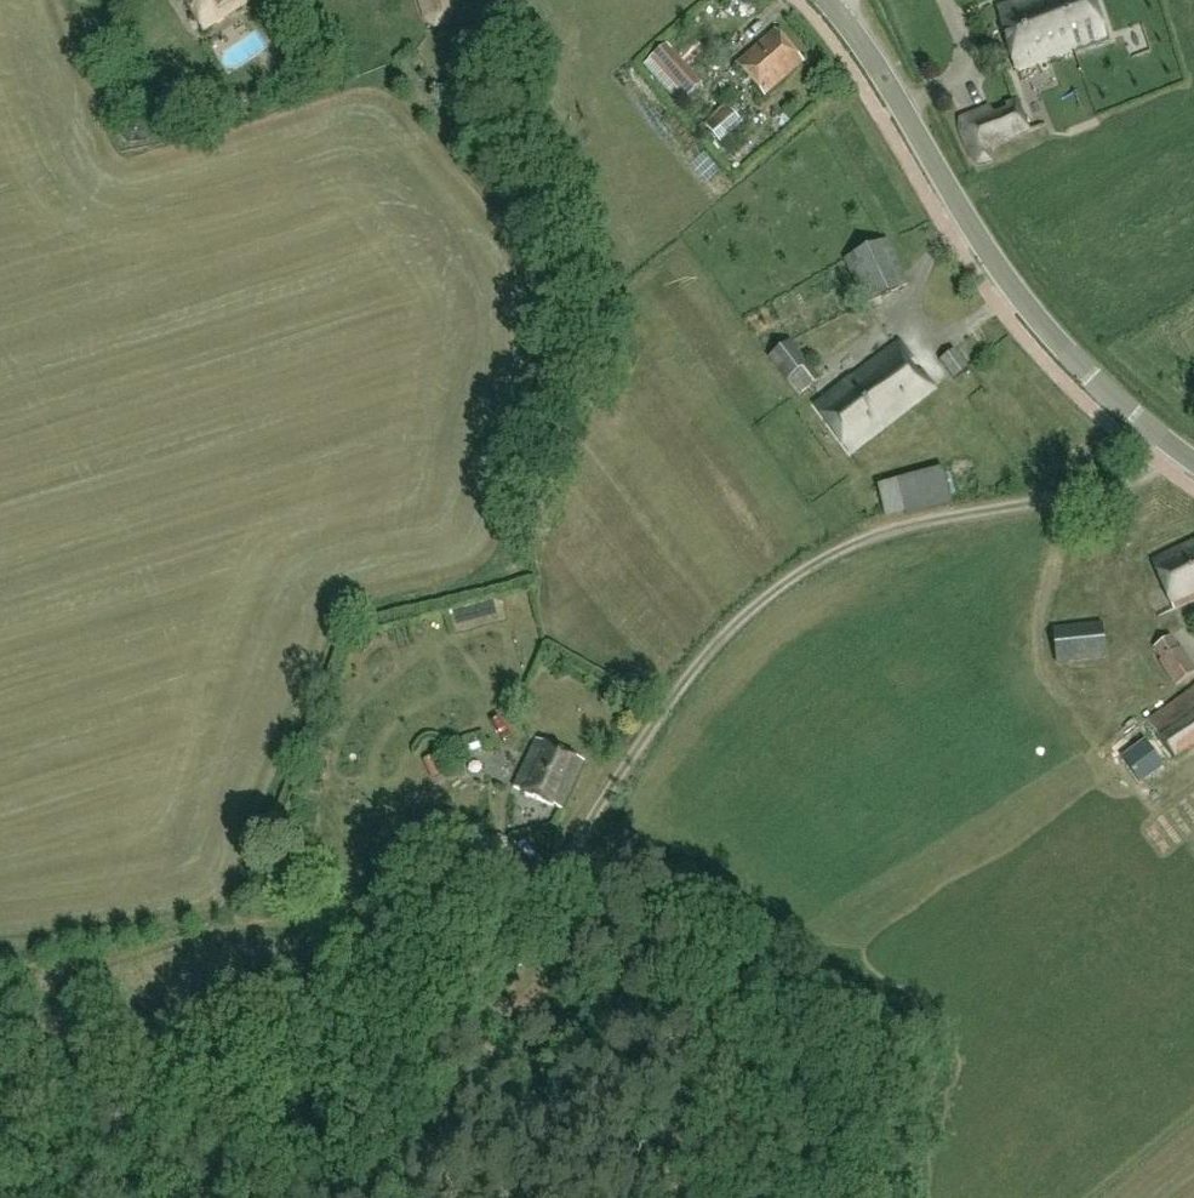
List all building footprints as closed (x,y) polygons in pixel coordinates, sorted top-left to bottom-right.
[(205,34),(255,0),(182,0),(205,34)] [(1016,69),(1104,38),(1090,0),(1028,0),(996,11),(1016,69)] [(801,64),(774,33),(738,64),(766,96),(801,64)] [(643,66),(680,105),(686,99),(702,84),(665,45),(649,61),(644,65),(643,66)] [(954,122),(973,169),(991,162),(986,150),(1028,134),(1016,102),(1005,106),(1008,111),(992,117),(989,108),(954,122)] [(720,146),(743,125),(728,108),(705,128),(720,146)] [(907,286),(887,243),(845,262),(865,305),(907,286)] [(821,379),(790,343),(767,359),(797,398),(821,379)] [(815,408),(849,453),(933,391),(899,346),(815,408)] [(969,370),(954,351),(939,363),(954,382),(969,370)] [(892,518),(954,503),(945,465),(882,481),(892,518)] [(1152,561),(1174,611),(1193,603),(1193,543),(1152,561)] [(1102,623),(1053,628),(1055,665),(1105,660),(1102,623)] [(1161,662),(1159,663),(1175,687),(1193,674),(1193,669),(1180,649),(1178,650),(1170,639),(1154,651),(1161,662)] [(1162,727),(1175,746),(1193,734),(1193,707),(1162,727)] [(1147,759),(1168,743),(1149,718),(1128,735),(1147,759)] [(535,742),(513,790),(562,811),(583,763),(535,742)]
